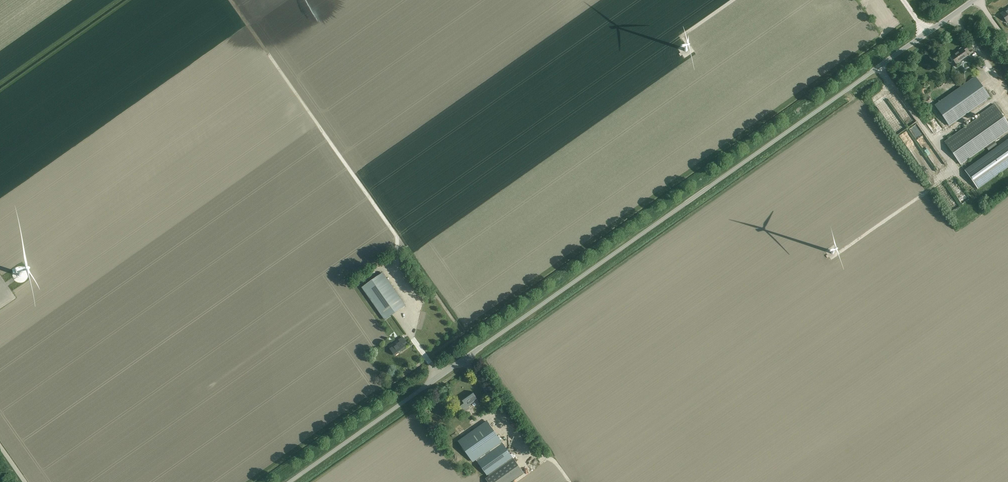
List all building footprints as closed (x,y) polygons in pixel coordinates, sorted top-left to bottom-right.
[(965,52),(969,50),(965,45),(958,50),(959,51),(952,56),(950,57),(956,64),(968,56),(965,52)] [(949,125),(989,97),(975,77),(935,105),(949,125)] [(944,142),(961,165),(1007,131),(1007,124),(994,104),(979,115),(980,116),(944,142)] [(912,137),(919,131),(914,124),(907,129),(912,137)] [(996,148),(997,149),(965,171),(978,189),(977,188),(990,179),(993,176),(1007,166),(1007,140),(996,148)] [(947,200),(952,207),(957,203),(952,197),(947,200)] [(969,205),(966,197),(960,200),(966,213),(975,209),(973,203),(969,205)] [(383,274),(363,287),(385,319),(405,305),(383,274)] [(405,348),(403,345),(407,343),(402,337),(399,339),(400,341),(390,348),(395,355),(405,348)] [(368,362),(371,367),(377,363),(374,358),(368,362)] [(464,403),(459,406),(463,412),(469,408),(467,406),(477,399),(473,393),(462,400),(464,403)] [(498,437),(487,422),(459,441),(470,457),(474,462),(501,442),(498,437)] [(479,461),(485,470),(489,476),(486,478),(488,481),(511,481),(524,473),(509,453),(503,444),(479,461)]
